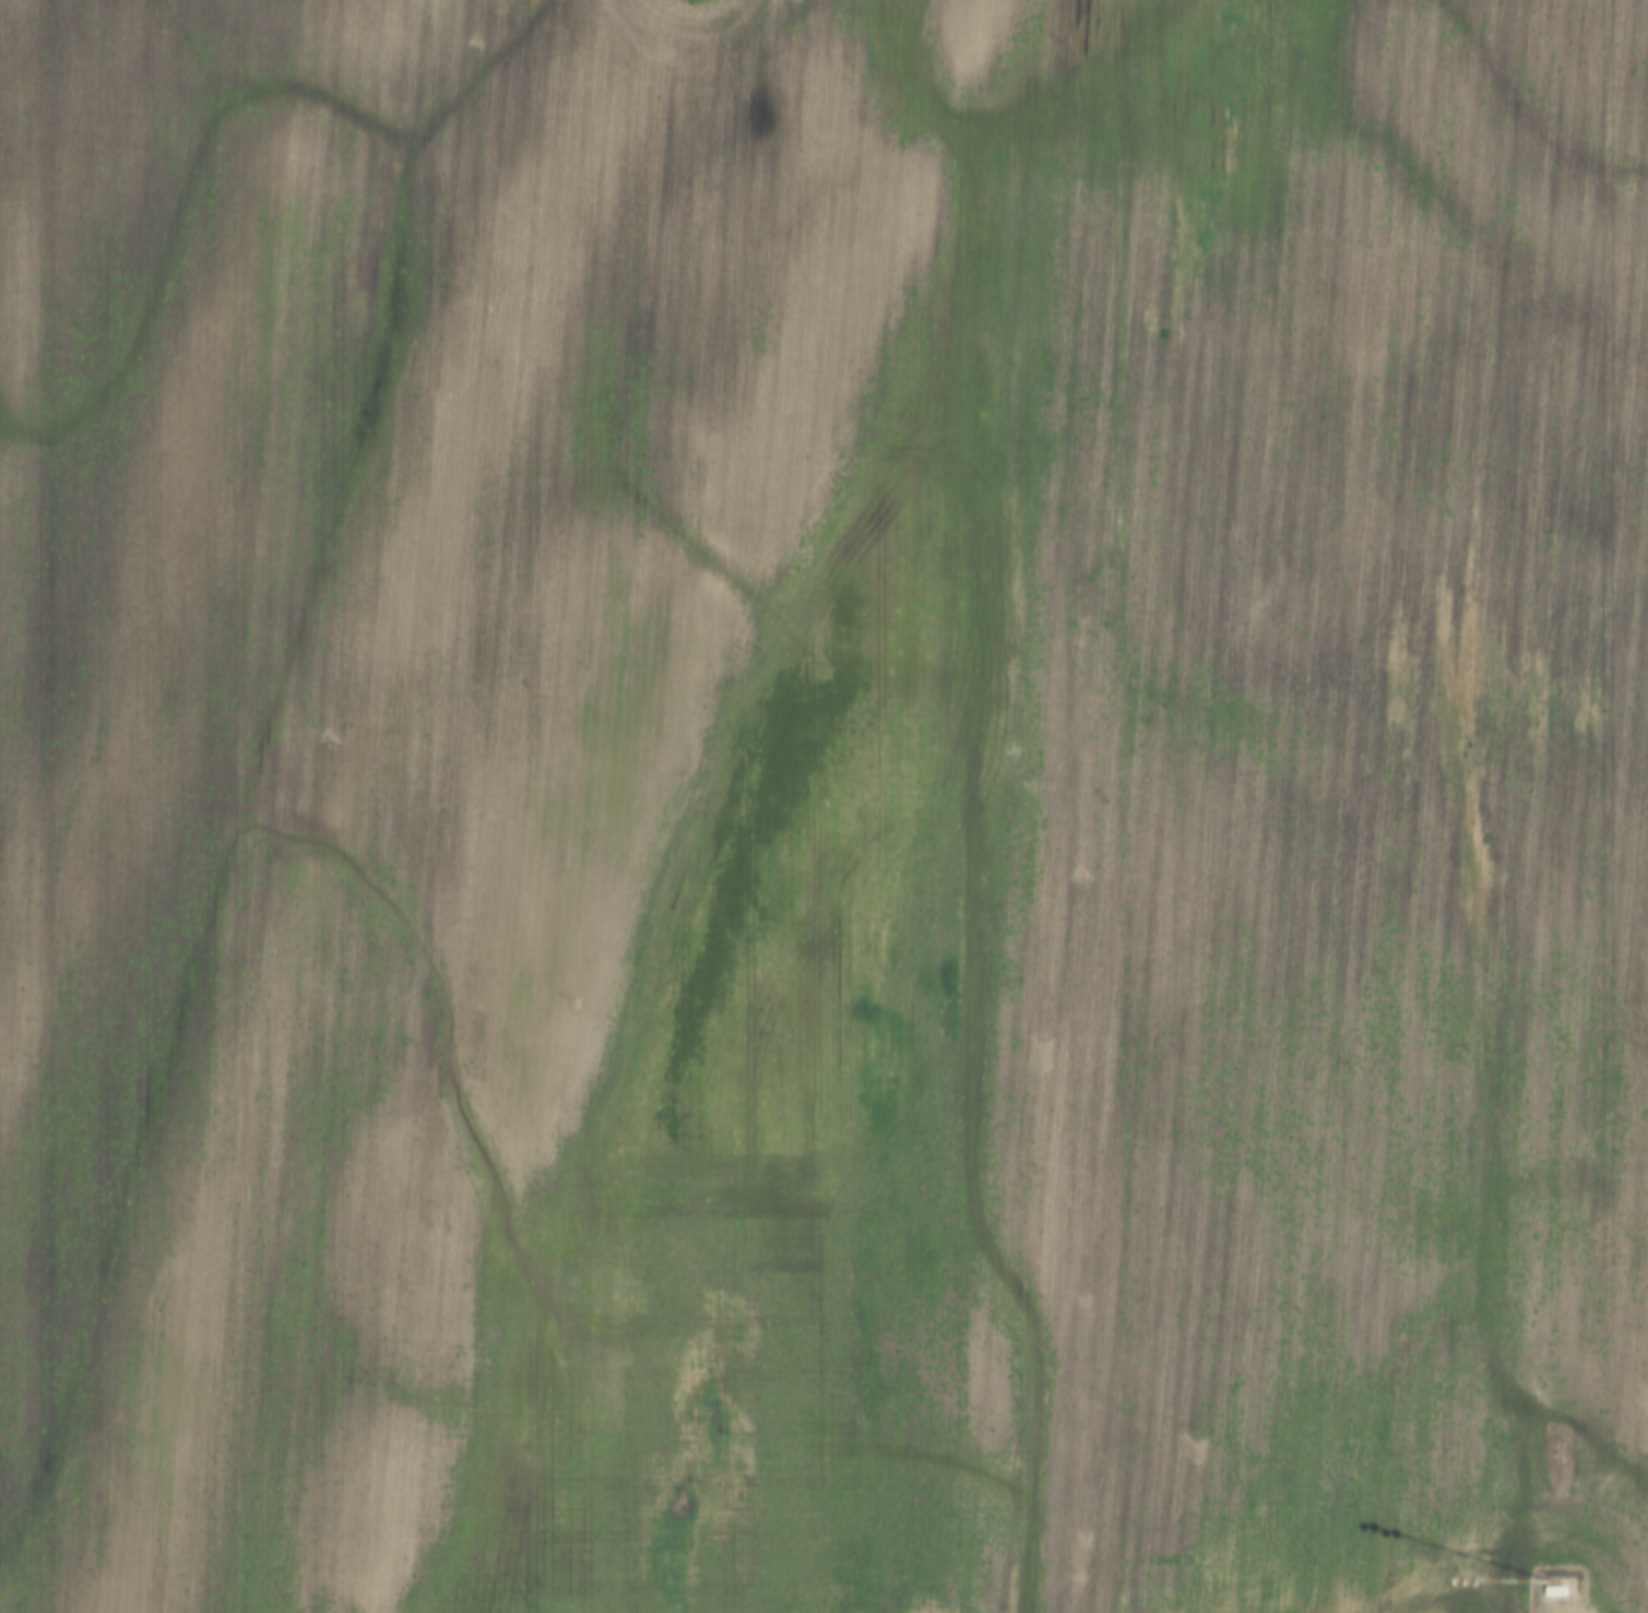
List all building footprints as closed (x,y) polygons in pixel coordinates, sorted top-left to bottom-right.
[(1568,1586),(1550,1586),(1550,1597),(1568,1597),(1568,1586)] [(1552,1593),(1570,1593),(1570,1605),(1552,1605),(1552,1593)]
